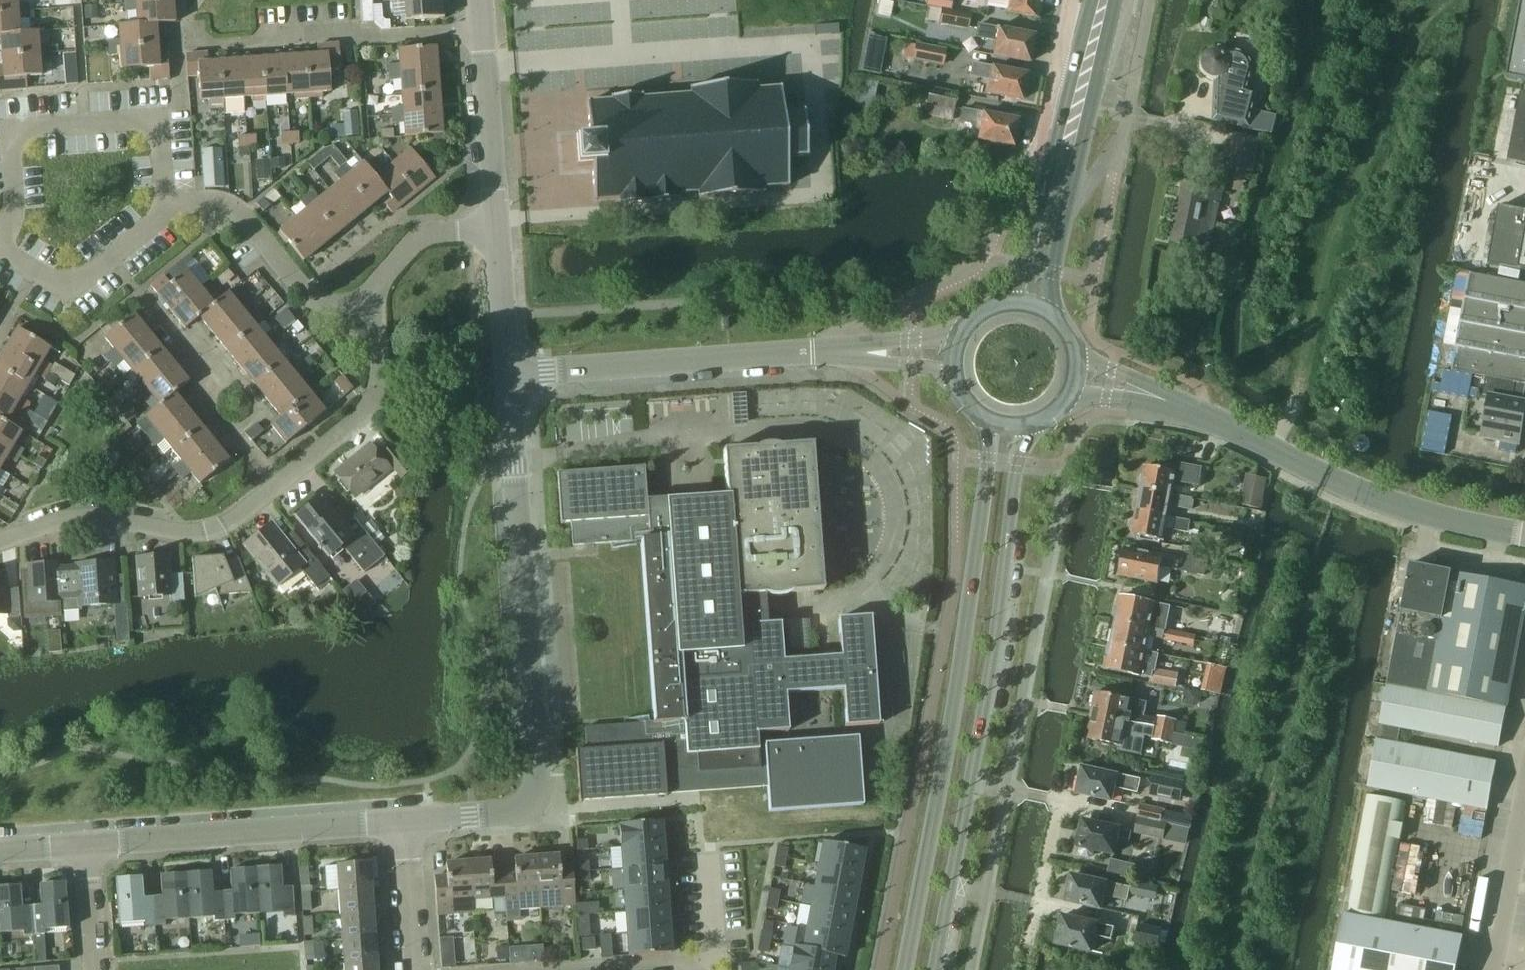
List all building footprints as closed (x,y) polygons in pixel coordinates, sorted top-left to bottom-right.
[(29,11),(29,3),(18,4),(18,0),(0,0),(0,13),(29,11)] [(372,0),(360,0),(362,24),(374,24),(372,0)] [(406,21),(444,18),(442,0),(404,0),(406,21)] [(751,14),(768,13),(767,0),(750,0),(751,14)] [(953,0),(927,0),(926,5),(951,10),(953,0)] [(1041,0),(1008,0),(1005,13),(1037,19),(1041,0)] [(1507,79),(1524,82),(1524,0),(1522,0),(1514,46),(1507,79)] [(136,11),(137,24),(137,25),(157,24),(175,23),(174,1),(125,4),(125,12),(136,11)] [(97,20),(96,6),(84,7),(85,21),(97,20)] [(929,8),(927,21),(939,23),(942,10),(929,8)] [(970,15),(942,10),(939,23),(939,25),(967,30),(970,15)] [(0,36),(0,35),(20,34),(20,33),(19,20),(30,19),(29,11),(0,13),(0,36)] [(137,25),(137,24),(119,26),(120,40),(109,41),(110,49),(158,45),(157,24),(137,25)] [(1029,63),(1034,35),(978,24),(976,36),(996,40),(993,56),(1029,63)] [(831,35),(839,34),(838,25),(830,25),(831,35)] [(38,32),(20,33),(20,34),(0,35),(0,36),(2,57),(51,53),(50,45),(39,46),(38,32)] [(318,55),(306,56),(309,99),(323,98),(322,93),(331,92),(329,68),(340,67),(339,44),(317,46),(318,55)] [(913,59),(941,64),(944,50),(916,44),(913,59)] [(158,45),(110,49),(110,56),(121,56),(122,70),(149,68),(150,80),(169,79),(168,57),(159,57),(158,45)] [(1200,60),(1199,62),(1200,68),(1202,73),(1207,77),(1210,79),(1214,80),(1215,120),(1245,126),(1248,126),(1253,112),(1259,89),(1251,87),(1256,68),(1255,63),(1249,53),(1242,49),(1234,48),(1228,50),(1227,49),(1223,47),(1219,46),(1214,46),(1210,47),(1204,51),(1201,55),(1200,60)] [(389,73),(438,69),(436,47),(398,50),(399,65),(389,65),(389,73)] [(2,57),(3,69),(0,69),(0,91),(15,90),(14,78),(42,76),(41,62),(51,61),(51,53),(2,57)] [(223,105),(220,62),(208,63),(207,54),(186,55),(187,77),(199,77),(201,101),(209,101),(209,106),(223,105)] [(284,57),(287,95),(295,95),(295,100),(309,99),(306,56),(284,57)] [(284,57),(263,59),(266,102),(280,101),(279,96),(287,95),(284,57)] [(241,60),(244,98),(252,98),(252,103),(266,102),(263,59),(241,60)] [(245,113),(244,98),(241,60),(220,62),(223,105),(224,115),(245,113)] [(1021,100),(1026,74),(973,63),(971,75),(990,79),(987,93),(1021,100)] [(438,69),(389,73),(390,81),(401,80),(402,94),(440,91),(438,69)] [(872,109),(877,83),(861,80),(855,106),(872,109)] [(592,136),(578,137),(579,152),(580,164),(594,163),(596,199),(620,197),(620,203),(681,198),(680,193),(698,192),(698,197),(765,192),(764,187),(789,185),(787,158),(807,157),(804,111),(784,113),(782,86),(757,88),(757,82),(690,87),(691,93),(644,96),(644,94),(612,96),(613,99),(589,100),(592,136)] [(952,119),(957,93),(929,88),(924,113),(952,119)] [(392,108),(392,116),(441,113),(440,91),(402,94),(403,108),(392,108)] [(1508,160),(1524,163),(1524,94),(1521,93),(1508,160)] [(962,109),(959,122),(968,123),(978,139),(1012,146),(1017,120),(962,109)] [(356,112),(343,113),(344,125),(345,137),(358,136),(356,112)] [(405,137),(433,135),(443,135),(441,113),(392,116),(393,124),(404,123),(405,137)] [(1258,137),(1233,133),(1227,166),(1252,170),(1258,137)] [(290,145),(290,134),(280,135),(281,146),(290,145)] [(299,134),(290,134),(290,145),(300,144),(299,134)] [(433,135),(434,143),(443,142),(443,135),(433,135)] [(238,149),(248,148),(247,137),(238,138),(238,149)] [(247,137),(248,148),(256,147),(255,137),(247,137)] [(333,146),(324,149),(330,157),(333,160),(340,155),(333,146)] [(393,163),(417,193),(435,178),(411,149),(393,163)] [(284,159),(272,160),(272,171),(285,170),(284,159)] [(224,188),(222,160),(202,161),(204,189),(224,188)] [(269,161),(255,162),(256,182),(271,181),(269,161)] [(375,178),(364,163),(352,172),(346,164),(340,169),(371,207),(387,194),(387,193),(375,178)] [(387,193),(387,194),(393,201),(386,207),(392,214),(417,193),(393,163),(375,178),(387,193)] [(371,207),(340,169),(334,174),(340,182),(330,191),(354,220),(371,207)] [(1185,182),(1172,242),(1194,247),(1197,234),(1211,238),(1221,190),(1198,185),(1185,182)] [(274,190),(262,198),(269,207),(280,198),(274,190)] [(337,234),(354,220),(330,191),(319,200),(312,191),(306,196),(337,234)] [(337,234),(306,196),(300,201),(307,209),(296,218),(320,248),(337,234)] [(256,204),(263,212),(269,207),(262,198),(256,204)] [(1489,265),(1524,271),(1524,211),(1500,207),(1489,265)] [(303,262),(320,248),(296,218),(279,232),(303,262)] [(157,295),(171,312),(201,288),(180,263),(174,267),(181,276),(175,281),(170,284),(164,276),(151,287),(157,295)] [(174,267),(168,272),(175,281),(181,276),(174,267)] [(1458,271),(1446,332),(1459,334),(1470,273),(1458,271)] [(1470,273),(1459,334),(1452,371),(1486,377),(1483,396),(1489,397),(1482,437),(1519,444),(1524,414),(1524,404),(1523,403),(1524,391),(1524,284),(1470,273)] [(185,329),(199,318),(199,317),(214,305),(214,304),(201,288),(171,312),(185,329)] [(228,293),(214,304),(214,305),(199,317),(199,318),(213,334),(251,303),(246,297),(237,304),(228,293)] [(256,309),(251,303),(213,334),(226,351),(256,327),(247,316),(256,309)] [(286,310),(275,319),(283,328),(293,320),(286,310)] [(110,362),(148,331),(134,314),(104,338),(113,349),(105,356),(110,362)] [(297,322),(291,326),(296,332),(298,333),(303,329),(297,322)] [(291,326),(278,337),(283,343),(284,342),(296,332),(291,326)] [(265,337),(256,327),(226,351),(240,367),(278,337),(273,331),(265,337)] [(6,348),(48,373),(52,366),(43,361),(50,348),(18,329),(6,348)] [(161,348),(148,331),(110,362),(115,368),(123,361),(132,372),(161,348)] [(283,343),(278,337),(240,367),(254,384),(283,360),(275,349),(283,343)] [(48,373),(6,348),(0,358),(0,369),(28,386),(35,374),(44,380),(48,373)] [(132,390),(137,396),(175,365),(161,348),(132,372),(141,383),(132,390)] [(267,401),(305,370),(300,364),(292,371),(283,360),(254,384),(267,401)] [(52,366),(48,373),(60,380),(70,386),(75,377),(55,364),(54,364),(52,366)] [(151,395),(159,405),(174,393),(175,394),(189,382),(175,365),(137,396),(142,402),(151,395)] [(28,386),(0,369),(0,395),(26,410),(30,403),(21,398),(28,386)] [(310,376),(305,370),(267,401),(281,417),(281,418),(291,410),(311,394),(302,383),(310,376)] [(44,380),(44,381),(55,387),(60,380),(48,373),(44,380)] [(353,389),(342,376),(334,383),(345,396),(353,389)] [(825,400),(839,405),(844,392),(829,387),(825,400)] [(159,405),(145,417),(154,428),(145,435),(150,441),(188,410),(175,394),(174,393),(159,405)] [(325,412),(311,394),(291,410),(306,428),(325,412)] [(6,423),(13,411),(22,417),(26,410),(0,395),(0,420),(6,423)] [(31,405),(27,411),(42,420),(46,414),(31,405)] [(202,427),(188,410),(150,441),(155,447),(163,440),(172,451),(202,427)] [(281,418),(281,417),(270,425),(286,444),(306,428),(291,410),(281,418)] [(34,415),(26,411),(23,417),(31,422),(34,415)] [(20,457),(24,450),(14,444),(22,432),(6,423),(0,420),(0,445),(20,457)] [(251,442),(264,432),(257,424),(245,434),(251,442)] [(177,474),(215,443),(202,427),(172,451),(181,461),(173,468),(177,474)] [(136,436),(123,447),(131,457),(145,446),(136,436)] [(229,460),(215,443),(177,474),(182,480),(191,473),(200,485),(229,460)] [(822,590),(812,444),(723,451),(727,508),(685,511),(684,497),(646,500),(644,467),(557,474),(561,524),(571,523),(572,546),(641,541),(654,722),(585,727),(586,750),(576,751),(579,802),(666,796),(666,792),(700,790),(700,792),(764,787),(764,785),(766,785),(768,812),(863,805),(858,736),(763,743),(764,747),(757,747),(756,733),(787,731),(784,693),(843,688),(846,726),(879,724),(871,616),(838,618),(841,656),(782,661),(779,623),(767,624),(764,594),(822,590)] [(20,457),(0,445),(0,469),(6,458),(16,463),(20,457)] [(401,478),(410,470),(391,447),(379,457),(369,445),(335,473),(355,498),(392,468),(401,478)] [(41,470),(46,462),(38,457),(33,465),(41,470)] [(1141,489),(1172,495),(1174,481),(1192,484),(1195,472),(1166,467),(1166,470),(1145,466),(1141,489)] [(1243,492),(1241,506),(1262,510),(1267,480),(1255,478),(1252,494),(1243,492)] [(1172,495),(1141,489),(1137,513),(1167,518),(1172,495)] [(1177,508),(1192,511),(1194,499),(1179,497),(1177,508)] [(363,574),(384,557),(354,519),(344,527),(333,513),(331,515),(318,499),(296,518),(328,558),(341,547),(363,574)] [(1163,541),(1167,518),(1137,513),(1133,535),(1163,541)] [(1174,531),(1189,534),(1191,522),(1176,519),(1174,531)] [(316,588),(329,577),(301,542),(291,550),(271,525),(244,546),(277,586),(300,568),(316,588)] [(1240,531),(1235,532),(1233,536),(1235,540),(1239,542),(1243,541),(1245,537),(1243,533),(1240,531)] [(376,546),(384,540),(378,532),(370,538),(376,546)] [(1181,555),(1182,547),(1162,545),(1162,553),(1181,555)] [(1201,550),(1183,547),(1182,556),(1200,559),(1201,550)] [(1177,570),(1179,562),(1162,558),(1163,557),(1129,550),(1123,549),(1118,575),(1124,576),(1158,583),(1161,567),(1177,570)] [(170,603),(184,602),(182,574),(169,575),(168,557),(136,559),(139,598),(169,596),(170,603)] [(217,596),(252,593),(239,562),(227,567),(223,557),(192,559),(195,599),(215,591),(217,596)] [(1179,572),(1205,577),(1208,562),(1182,557),(1179,572)] [(57,564),(29,566),(32,603),(60,601),(60,612),(82,610),(82,607),(114,605),(126,604),(124,576),(114,576),(113,563),(77,565),(77,572),(58,573),(57,564)] [(1524,609),(1524,587),(1410,565),(1388,685),(1506,707),(1524,609)] [(1243,568),(1241,574),(1248,576),(1250,570),(1243,568)] [(21,618),(19,589),(7,590),(5,574),(0,575),(0,615),(7,614),(8,619),(21,618)] [(375,602),(358,581),(344,592),(361,614),(375,602)] [(1116,621),(1151,628),(1154,613),(1159,614),(1161,605),(1121,597),(1119,607),(1117,609),(1115,617),(1117,619),(1116,621)] [(343,615),(352,608),(344,598),(335,605),(343,615)] [(21,618),(8,619),(8,627),(14,631),(22,630),(21,618)] [(1111,645),(1146,652),(1149,637),(1154,638),(1156,629),(1151,628),(1116,621),(1111,645)] [(1182,643),(1184,634),(1164,631),(1162,639),(1182,643)] [(128,634),(117,635),(117,643),(129,642),(128,634)] [(1143,668),(1146,652),(1111,645),(1111,647),(1109,649),(1107,656),(1109,658),(1107,669),(1141,676),(1141,675),(1146,676),(1148,669),(1143,668)] [(1153,669),(1150,684),(1176,688),(1178,674),(1153,669)] [(1388,686),(1377,741),(1398,744),(1400,729),(1499,747),(1506,708),(1388,686)] [(1094,716),(1156,728),(1157,720),(1145,717),(1148,703),(1130,699),(1099,693),(1098,696),(1096,697),(1094,704),(1096,707),(1094,716)] [(1154,737),(1156,728),(1094,716),(1093,724),(1090,726),(1088,734),(1090,736),(1090,740),(1120,746),(1119,750),(1141,755),(1145,736),(1154,737)] [(1156,728),(1175,732),(1178,721),(1158,717),(1157,720),(1156,728)] [(1173,744),(1175,732),(1156,728),(1154,737),(1153,740),(1173,744)] [(1398,744),(1377,741),(1368,787),(1487,810),(1496,763),(1398,744)] [(1137,792),(1140,780),(1082,768),(1077,794),(1112,801),(1115,787),(1137,792)] [(1182,794),(1185,781),(1153,775),(1150,788),(1161,790),(1160,795),(1171,798),(1172,792),(1182,794)] [(1367,795),(1347,901),(1345,913),(1386,921),(1408,803),(1367,795)] [(1162,822),(1165,810),(1140,805),(1137,817),(1162,822)] [(1164,839),(1166,825),(1137,819),(1135,833),(1164,839)] [(661,822),(619,825),(621,847),(663,844),(661,822)] [(1130,840),(1132,832),(1120,829),(1120,826),(1108,823),(1107,827),(1083,822),(1078,847),(1079,848),(1078,852),(1081,857),(1089,858),(1093,856),(1094,851),(1115,855),(1118,838),(1130,840)] [(586,840),(577,841),(577,851),(587,850),(586,840)] [(823,842),(819,865),(860,873),(864,850),(823,842)] [(664,866),(663,844),(621,847),(623,869),(664,866)] [(777,847),(775,857),(785,859),(787,849),(777,847)] [(537,858),(540,895),(541,909),(575,906),(572,868),(560,869),(559,856),(537,858)] [(783,868),(785,859),(775,857),(774,867),(783,868)] [(540,895),(537,858),(515,859),(515,872),(504,873),(506,898),(540,895)] [(491,860),(468,862),(471,900),(506,898),(504,873),(492,873),(491,860)] [(437,903),(471,900),(468,862),(446,864),(447,876),(435,877),(437,903)] [(578,863),(579,873),(589,872),(588,862),(578,863)] [(336,865),(338,890),(371,888),(369,863),(336,865)] [(819,865),(815,886),(856,894),(860,873),(819,865)] [(666,888),(664,866),(623,869),(624,891),(666,888)] [(255,870),(258,912),(282,910),(283,918),(294,918),(292,889),(283,890),(282,868),(255,870)] [(308,868),(298,868),(299,887),(309,886),(308,868)] [(234,913),(258,912),(255,870),(230,872),(232,893),(223,894),(225,923),(234,922),(234,913)] [(589,882),(589,872),(579,873),(579,883),(589,882)] [(186,875),(189,916),(213,915),(213,923),(225,923),(223,894),(213,894),(211,873),(186,875)] [(164,918),(189,916),(186,875),(161,877),(162,898),(153,899),(155,927),(165,927),(164,918)] [(1126,901),(1128,888),(1071,876),(1066,902),(1100,910),(1103,896),(1126,901)] [(144,928),(155,927),(153,899),(143,900),(142,877),(116,879),(119,921),(143,920),(144,928)] [(1139,898),(1142,884),(1140,883),(1133,882),(1130,896),(1139,898)] [(32,907),(34,937),(44,936),(43,928),(68,926),(65,884),(40,886),(42,907),(32,907)] [(815,886),(811,907),(852,915),(856,894),(815,886)] [(34,937),(32,907),(24,908),(22,887),(0,888),(0,930),(23,929),(24,938),(34,937)] [(373,913),(371,888),(338,890),(340,915),(373,913)] [(667,909),(666,888),(624,891),(626,912),(667,909)] [(769,889),(767,899),(777,901),(779,891),(769,889)] [(310,893),(300,893),(301,912),(311,912),(310,893)] [(775,911),(777,901),(767,899),(766,909),(775,911)] [(576,906),(577,916),(587,915),(586,905),(576,906)] [(1427,911),(1401,905),(1398,919),(1425,924),(1427,911)] [(811,907),(806,928),(848,936),(852,915),(811,907)] [(669,931),(667,909),(626,912),(627,934),(669,931)] [(374,938),(373,913),(340,915),(341,940),(374,938)] [(1465,918),(1438,913),(1436,926),(1462,931),(1465,918)] [(587,925),(587,915),(577,916),(577,926),(587,925)] [(1463,938),(1345,915),(1334,969),(1457,969),(1463,938)] [(1111,939),(1114,927),(1062,916),(1057,944),(1092,952),(1095,936),(1111,939)] [(312,917),(302,918),(303,936),(313,936),(312,917)] [(1138,925),(1134,942),(1157,947),(1161,930),(1138,925)] [(818,954),(834,957),(844,959),(848,936),(806,928),(803,949),(819,952),(818,954)] [(671,953),(669,931),(627,934),(629,956),(671,953)] [(761,932),(759,941),(769,943),(771,933),(761,932)] [(259,934),(252,935),(253,946),(260,946),(259,934)] [(609,936),(599,936),(600,946),(600,958),(610,958),(610,945),(609,936)] [(376,963),(374,938),(341,940),(343,965),(376,963)] [(452,939),(440,940),(440,943),(441,955),(453,955),(452,939)] [(593,939),(582,940),(582,951),(594,950),(593,939)] [(767,953),(769,943),(759,941),(757,951),(767,953)] [(313,942),(304,943),(305,961),(314,961),(313,942)] [(542,946),(508,948),(510,964),(543,961),(542,946)] [(507,947),(497,948),(498,961),(508,960),(507,947)] [(789,969),(793,969),(832,969),(834,957),(818,954),(819,952),(803,949),(793,947),(789,969)] [(35,950),(36,962),(47,962),(46,949),(35,950)]
